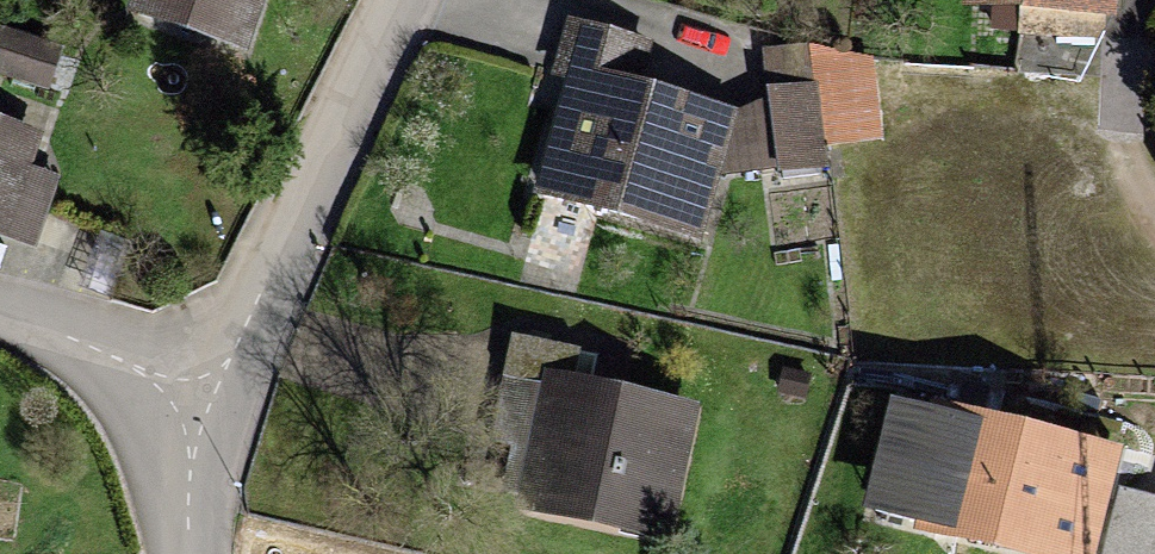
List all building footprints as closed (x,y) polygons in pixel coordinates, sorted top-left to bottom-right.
[(255,58),(277,0),(146,0),(140,14),(255,58)] [(641,54),(567,31),(553,72),(571,78),(533,198),(698,251),(738,125),(629,91),(641,54)] [(0,68),(0,73),(51,94),(68,54),(15,32),(0,68)] [(810,97),(782,98),(785,160),(813,159),(810,97)] [(5,237),(32,146),(0,136),(0,235),(5,237)] [(584,357),(536,345),(496,501),(661,544),(693,423),(575,392),(584,357)] [(914,407),(899,462),(920,468),(905,521),(1026,553),(1100,553),(1125,464),(914,407)]
